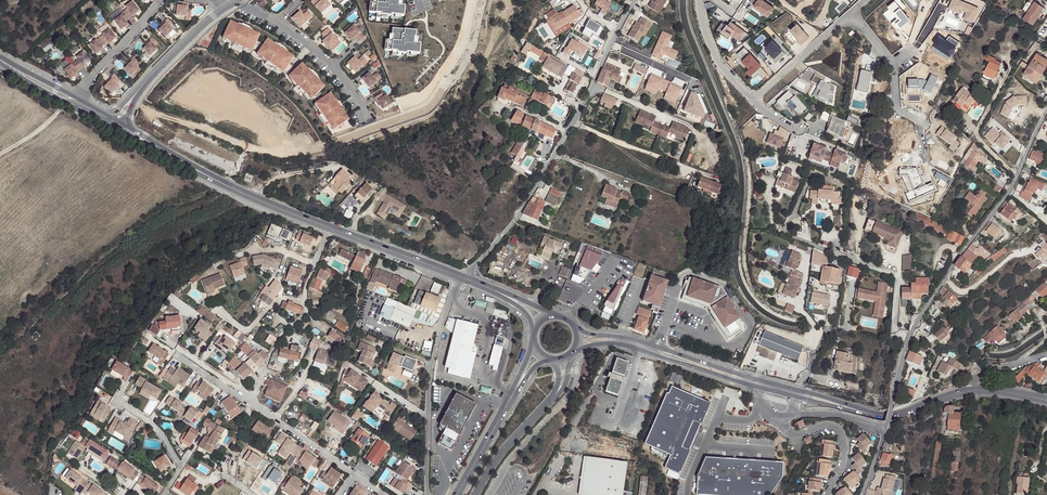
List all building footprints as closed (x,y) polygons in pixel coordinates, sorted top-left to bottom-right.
[(127,8),(124,10),(129,17),(132,15),(136,12),(140,9),(133,0),(126,5),(127,8)] [(311,1),(321,12),(330,4),(327,0),(320,0),(319,1),(317,0),(318,0),(311,0),(311,1)] [(378,3),(374,2),(371,2),(369,12),(377,13),(382,14),(382,15),(388,16),(392,16),(392,15),(398,16),(404,17),(406,7),(399,6),(400,0),(378,0),(378,3)] [(601,0),(597,0),(594,5),(601,9),(606,12),(610,5),(601,0)] [(653,0),(649,6),(660,12),(664,6),(661,5),(664,0),(653,0)] [(761,0),(749,0),(748,2),(753,5),(752,6),(766,16),(772,8),(761,0)] [(907,18),(894,0),(886,6),(896,18),(890,23),(896,30),(902,25),(901,23),(907,18)] [(960,0),(950,0),(947,7),(960,12),(961,9),(966,11),(963,18),(971,21),(977,7),(960,0)] [(1036,2),(1025,19),(1035,26),(1045,8),(1036,2)] [(180,4),(176,3),(174,14),(184,15),(184,18),(188,18),(189,10),(185,9),(186,5),(180,4)] [(546,22),(549,26),(551,25),(555,29),(563,24),(566,30),(570,27),(568,24),(580,16),(573,6),(558,16),(557,15),(554,10),(545,15),(548,20),(546,22)] [(129,17),(124,10),(120,13),(121,14),(114,19),(121,29),(125,25),(128,23),(126,20),(129,17)] [(299,10),(292,17),(301,26),(308,20),(313,15),(307,10),(304,13),(305,14),(304,15),(303,14),(299,10)] [(628,36),(638,42),(642,35),(646,28),(648,29),(652,23),(641,17),(638,23),(636,22),(628,36)] [(169,19),(166,22),(167,23),(164,27),(160,30),(167,37),(170,35),(175,30),(172,28),(175,25),(169,19)] [(230,20),(224,34),(231,38),(230,40),(233,42),(232,45),(239,49),(240,48),(241,45),(244,47),(246,44),(253,48),(260,33),(249,28),(241,25),(230,20)] [(589,20),(582,34),(589,38),(592,33),(599,37),(604,29),(589,20)] [(719,21),(714,29),(718,32),(720,30),(727,35),(728,34),(736,40),(746,33),(730,22),(729,24),(730,25),(729,27),(725,24),(724,23),(723,24),(719,21)] [(805,37),(794,23),(786,29),(794,38),(792,39),(797,44),(805,37)] [(354,24),(345,32),(351,39),(355,36),(356,35),(358,36),(356,38),(359,41),(365,36),(354,24)] [(551,25),(549,26),(556,36),(566,30),(563,24),(555,29),(551,25)] [(103,33),(99,36),(105,43),(108,40),(109,42),(112,39),(116,36),(109,27),(102,32),(103,33)] [(327,27),(322,32),(326,37),(322,40),(329,48),(338,39),(337,38),(334,35),(331,32),(327,27)] [(415,37),(416,31),(392,28),(391,34),(392,35),(392,41),(388,40),(385,40),(384,50),(392,51),(396,51),(396,53),(402,53),(406,54),(406,52),(413,53),(419,54),(420,44),(417,43),(413,43),(414,37),(415,37)] [(668,57),(674,60),(678,52),(671,50),(674,43),(669,41),(671,37),(662,32),(658,42),(659,42),(657,46),(656,46),(652,55),(660,59),(662,54),(668,57)] [(224,34),(222,37),(232,45),(233,42),(230,40),(231,38),(224,34)] [(89,43),(96,53),(100,50),(103,47),(101,45),(105,43),(99,36),(89,43)] [(143,48),(150,55),(158,47),(155,45),(158,42),(152,36),(149,39),(150,40),(147,44),(143,48)] [(940,36),(935,45),(951,56),(960,43),(950,36),(947,41),(940,36)] [(267,38),(258,51),(265,56),(263,58),(267,60),(265,62),(265,63),(271,68),(272,67),(273,65),(277,67),(278,65),(285,69),(294,56),(284,49),(277,45),(267,38)] [(338,39),(329,48),(332,50),(341,42),(338,39)] [(770,40),(763,47),(768,53),(765,56),(773,63),(783,54),(770,40)] [(586,49),(571,41),(568,46),(567,46),(563,52),(568,55),(571,51),(572,50),(574,52),(579,55),(580,52),(584,54),(586,49)] [(1035,41),(1031,47),(1034,49),(1035,50),(1040,43),(1035,41)] [(543,53),(530,45),(528,49),(527,50),(541,58),(543,53)] [(742,46),(735,53),(741,59),(740,60),(748,69),(751,72),(755,69),(758,65),(759,65),(742,46)] [(78,58),(74,60),(80,67),(83,65),(86,62),(90,59),(83,50),(76,55),(78,58)] [(265,56),(258,51),(257,53),(265,62),(267,60),(263,58),(265,56)] [(354,56),(347,62),(355,72),(370,58),(365,53),(358,59),(354,56)] [(539,61),(545,64),(547,59),(561,66),(562,64),(543,53),(541,58),(539,61)] [(994,78),(995,75),(1001,63),(995,60),(996,59),(985,53),(984,57),(988,59),(990,61),(988,65),(986,64),(984,68),(986,69),(986,70),(984,69),(983,72),(994,78)] [(1024,73),(1036,81),(1046,65),(1046,59),(1037,53),(1024,73)] [(136,64),(139,62),(133,55),(130,59),(132,60),(128,64),(124,67),(132,74),(139,67),(136,64)] [(545,64),(542,68),(556,76),(561,67),(561,66),(547,59),(545,64)] [(80,67),(74,60),(64,68),(71,77),(75,74),(78,72),(76,70),(80,67)] [(301,62),(290,74),(296,79),(294,81),(296,84),(295,86),(294,87),(300,92),(302,90),(305,93),(307,91),(313,96),(324,85),(315,77),(310,71),(301,62)] [(603,70),(597,83),(607,87),(611,80),(619,84),(622,78),(619,76),(621,70),(606,64),(603,70)] [(648,70),(635,64),(633,70),(645,76),(648,70)] [(758,65),(755,69),(761,76),(765,72),(758,65)] [(870,74),(872,67),(865,65),(863,72),(859,72),(855,90),(865,92),(869,74),(870,74)] [(565,69),(561,67),(556,76),(560,78),(565,69)] [(369,72),(361,78),(369,87),(381,78),(377,72),(373,74),(375,76),(373,77),(372,75),(369,72)] [(119,79),(113,73),(110,76),(111,78),(108,81),(104,85),(111,92),(119,85),(116,82),(119,79)] [(296,79),(290,74),(288,76),(295,86),(296,84),(294,81),(296,79)] [(582,78),(573,74),(569,80),(573,83),(568,91),(573,94),(582,78)] [(663,91),(667,81),(663,80),(662,82),(656,79),(657,77),(652,75),(645,90),(650,92),(651,89),(657,92),(659,89),(663,91)] [(821,80),(813,75),(809,82),(816,86),(815,88),(816,89),(812,95),(824,101),(831,104),(832,94),(830,94),(831,92),(832,92),(833,87),(827,83),(826,85),(820,82),(821,80)] [(922,89),(931,94),(932,88),(933,85),(933,86),(937,78),(932,76),(928,82),(924,80),(909,81),(909,88),(910,88),(910,89),(922,89)] [(671,83),(667,81),(663,91),(667,93),(665,96),(671,98),(670,101),(675,103),(682,88),(677,86),(676,88),(670,86),(671,83)] [(505,100),(512,103),(513,102),(515,99),(517,95),(512,93),(513,90),(509,88),(507,92),(502,90),(497,99),(504,102),(505,100)] [(970,107),(973,104),(976,100),(975,99),(960,88),(951,100),(960,107),(963,104),(964,102),(970,107)] [(311,98),(313,96),(307,91),(305,93),(302,90),(300,92),(311,98)] [(525,100),(527,96),(527,95),(513,90),(512,93),(517,95),(525,100)] [(535,91),(531,98),(540,103),(543,95),(535,90),(535,91)] [(330,92),(317,101),(321,108),(319,109),(321,113),(319,114),(318,115),(323,121),(324,121),(326,119),(328,122),(331,121),(335,127),(348,118),(341,108),(337,102),(330,92)] [(787,92),(775,102),(781,108),(786,104),(797,115),(804,108),(793,97),(792,98),(787,92)] [(381,93),(373,97),(376,101),(378,100),(380,104),(383,108),(391,103),(386,94),(383,96),(381,93)] [(692,93),(685,112),(702,119),(704,114),(696,95),(692,93)] [(543,95),(540,103),(546,106),(548,102),(551,98),(544,94),(543,95)] [(515,99),(524,103),(525,100),(517,95),(515,99)] [(605,104),(613,107),(616,100),(603,95),(600,102),(605,104)] [(976,100),(973,104),(977,107),(982,101),(977,97),(975,99),(976,100)] [(656,117),(640,111),(635,123),(643,126),(644,125),(651,127),(650,132),(656,134),(660,124),(654,122),(656,117)] [(518,125),(523,116),(517,112),(511,121),(518,125)] [(829,115),(822,112),(819,119),(826,122),(829,115)] [(838,140),(839,138),(836,137),(836,136),(827,132),(831,123),(829,123),(831,118),(829,116),(824,135),(838,140)] [(531,130),(535,121),(525,117),(522,126),(531,130)] [(844,123),(831,118),(829,123),(831,123),(827,132),(836,136),(836,137),(839,138),(841,139),(845,129),(843,128),(844,127),(843,126),(844,123)] [(335,127),(331,121),(328,122),(326,119),(324,121),(333,129),(335,127)] [(536,133),(540,123),(535,121),(531,130),(536,133)] [(684,141),(688,129),(673,122),(670,128),(665,126),(661,136),(667,139),(669,133),(676,136),(676,138),(684,141)] [(536,133),(540,134),(544,125),(540,123),(536,133)] [(660,124),(656,134),(661,136),(665,126),(660,124)] [(552,139),(556,130),(544,125),(540,134),(552,139)] [(957,138),(942,126),(936,133),(951,145),(949,147),(953,151),(959,143),(955,140),(957,138)] [(788,133),(779,127),(777,132),(774,130),(772,135),(769,134),(765,143),(778,149),(782,139),(785,140),(788,133)] [(976,150),(978,147),(973,143),(965,155),(967,157),(968,155),(970,156),(973,151),(972,151),(970,149),(973,145),(975,147),(973,149),(976,150)] [(521,148),(518,146),(516,144),(511,153),(516,156),(521,148)] [(825,149),(812,145),(808,156),(816,159),(815,161),(820,163),(821,160),(829,163),(828,166),(837,169),(839,163),(842,165),(845,155),(834,151),(833,155),(824,152),(825,149)] [(969,158),(976,163),(979,160),(981,156),(973,151),(970,156),(969,158)] [(1032,151),(1029,159),(1037,163),(1037,165),(1041,166),(1042,163),(1044,158),(1046,155),(1041,153),(1041,155),(1032,151)] [(967,160),(963,158),(959,164),(974,173),(977,169),(974,167),(973,169),(965,164),(967,160)] [(969,158),(967,160),(965,164),(973,169),(974,167),(976,163),(969,158)] [(1022,171),(1031,175),(1034,176),(1036,172),(1024,167),(1022,171)] [(908,175),(914,189),(906,193),(910,202),(936,190),(933,183),(926,186),(922,176),(918,168),(900,168),(899,175),(908,175)] [(778,186),(784,189),(786,185),(789,186),(788,190),(797,194),(801,181),(795,179),(795,180),(791,178),(792,177),(794,171),(788,169),(786,175),(784,180),(781,178),(778,186)] [(351,177),(345,170),(341,174),(340,172),(332,181),(335,183),(333,185),(339,191),(342,194),(352,182),(349,179),(351,177)] [(1029,180),(1031,175),(1022,171),(1020,176),(1029,180)] [(719,183),(698,175),(695,184),(701,187),(700,189),(709,193),(710,190),(716,192),(719,183)] [(1027,186),(1024,193),(1022,192),(1019,197),(1028,201),(1032,194),(1033,195),(1036,189),(1042,192),(1045,186),(1031,179),(1028,183),(1027,183),(1026,185),(1027,186)] [(336,194),(339,191),(333,185),(335,183),(332,181),(329,184),(332,187),(330,188),(336,194)] [(365,184),(354,196),(360,202),(372,189),(367,184),(365,184)] [(617,189),(606,185),(601,196),(607,199),(605,204),(616,208),(620,200),(627,202),(630,194),(622,191),(621,194),(616,193),(617,189)] [(823,186),(823,192),(821,191),(821,193),(813,192),(812,199),(814,200),(820,200),(821,200),(834,201),(834,206),(840,206),(840,204),(840,198),(841,193),(836,193),(836,188),(829,187),(829,186),(823,186)] [(551,187),(548,193),(558,198),(561,192),(551,187)] [(384,193),(381,189),(375,195),(379,199),(384,193)] [(975,204),(971,209),(968,214),(973,217),(981,207),(980,206),(983,202),(984,203),(987,198),(984,196),(986,194),(981,190),(976,197),(970,192),(966,198),(970,201),(975,204)] [(558,198),(548,193),(544,201),(554,206),(558,198)] [(387,195),(376,213),(383,217),(387,211),(388,212),(391,208),(396,211),(396,209),(398,209),(402,211),(405,206),(387,195)] [(966,206),(971,209),(975,204),(970,201),(966,206)] [(1009,203),(1006,201),(1001,207),(1004,209),(1000,214),(1008,220),(1009,221),(1010,221),(1011,221),(1019,211),(1016,209),(1009,203)] [(530,203),(523,215),(530,218),(535,206),(534,205),(530,203)] [(535,206),(530,218),(537,221),(543,207),(541,207),(536,205),(535,206)] [(354,213),(347,210),(344,217),(351,220),(354,213)] [(965,238),(916,213),(914,217),(948,235),(947,239),(954,242),(961,245),(965,238)] [(875,222),(868,220),(864,231),(882,238),(885,239),(884,240),(888,241),(886,245),(896,249),(902,232),(875,222)] [(1003,233),(992,224),(990,223),(984,230),(981,233),(984,236),(987,233),(997,240),(1003,233)] [(292,232),(273,224),(268,236),(275,239),(276,235),(277,233),(282,235),(284,238),(288,240),(292,232)] [(315,238),(301,232),(298,240),(302,241),(301,242),(312,247),(315,238)] [(549,240),(544,238),(541,248),(544,250),(542,257),(551,261),(556,248),(562,250),(563,246),(549,241),(549,240)] [(805,251),(807,246),(793,241),(791,245),(805,251)] [(972,244),(968,249),(972,252),(976,247),(972,244)] [(968,249),(955,266),(965,273),(978,257),(972,252),(968,249)] [(354,260),(351,269),(360,273),(366,260),(366,255),(358,252),(356,257),(354,256),(342,250),(339,256),(351,262),(353,260),(354,260)] [(786,260),(784,265),(791,268),(793,269),(797,259),(798,256),(799,253),(790,250),(786,260)] [(991,257),(993,261),(1004,254),(1001,250),(994,255),(991,257)] [(814,265),(821,267),(826,267),(828,257),(811,251),(809,264),(814,265)] [(263,265),(270,268),(274,269),(275,267),(279,268),(282,260),(277,258),(277,260),(263,255),(253,257),(255,266),(263,265)] [(911,272),(912,256),(903,256),(903,271),(911,272)] [(226,260),(224,258),(220,260),(215,264),(214,263),(212,264),(215,268),(222,263),(226,260)] [(244,262),(232,265),(235,277),(246,274),(245,268),(250,266),(248,258),(243,260),(244,262)] [(774,267),(776,263),(770,260),(770,261),(764,259),(763,262),(774,267)] [(303,270),(292,265),(286,278),(298,283),(303,270)] [(981,265),(975,272),(979,275),(984,268),(981,265)] [(826,267),(821,267),(819,281),(826,282),(836,283),(839,269),(826,267)] [(849,267),(847,276),(857,278),(860,269),(849,267)] [(572,271),(563,268),(560,276),(569,280),(572,271)] [(793,269),(791,268),(789,272),(791,273),(789,278),(791,279),(789,284),(787,283),(786,283),(782,293),(793,297),(796,290),(797,287),(801,277),(800,276),(802,272),(793,269)] [(314,278),(309,290),(314,292),(313,294),(323,298),(325,293),(318,291),(322,281),(319,280),(319,279),(322,280),(326,281),(329,272),(320,269),(316,279),(314,278)] [(377,269),(372,283),(377,285),(378,282),(390,287),(389,290),(398,293),(402,283),(403,280),(377,269)] [(911,290),(902,290),(903,302),(907,302),(911,302),(911,301),(921,301),(921,295),(929,295),(929,290),(931,290),(931,279),(914,279),(914,274),(913,274),(913,272),(911,272),(911,290)] [(198,274),(190,279),(192,283),(200,278),(198,274)] [(203,281),(207,291),(214,288),(214,290),(225,285),(220,274),(203,281)] [(652,274),(642,301),(652,305),(651,310),(653,311),(653,312),(657,314),(666,287),(669,278),(661,275),(661,277),(652,274)] [(687,277),(685,281),(683,280),(680,290),(682,291),(680,298),(707,308),(708,308),(711,312),(710,312),(719,328),(728,340),(735,335),(736,337),(746,331),(745,328),(747,327),(727,298),(726,299),(724,296),(726,295),(721,289),(687,277)] [(621,278),(604,304),(604,306),(613,310),(626,280),(621,278)] [(438,280),(433,292),(444,297),(445,296),(449,297),(452,287),(452,286),(452,285),(438,280)] [(372,283),(370,282),(368,289),(374,292),(377,285),(372,283)] [(877,293),(864,292),(863,300),(876,302),(874,313),(883,314),(887,284),(878,283),(877,293)] [(1035,291),(1023,301),(1024,303),(1026,305),(1031,311),(1036,307),(1032,301),(1035,298),(1040,303),(1043,300),(1042,299),(1046,295),(1046,288),(1045,287),(1043,284),(1035,291)] [(265,286),(258,297),(261,300),(268,304),(269,306),(277,294),(265,286)] [(953,305),(957,300),(948,292),(943,287),(939,293),(945,297),(944,298),(948,301),(953,305)] [(421,292),(416,304),(437,313),(442,301),(447,303),(449,298),(449,297),(445,296),(444,297),(433,292),(431,296),(421,292)] [(828,307),(829,296),(812,293),(810,304),(828,307)] [(477,297),(475,304),(488,309),(490,301),(477,297)] [(385,304),(396,309),(414,317),(414,318),(430,325),(434,326),(440,320),(414,309),(388,298),(385,304)] [(180,300),(178,303),(183,306),(189,311),(191,308),(180,300)] [(284,301),(282,307),(301,314),(304,308),(294,305),(294,304),(289,301),(288,303),(284,301)] [(437,313),(416,304),(414,309),(440,320),(447,303),(442,301),(437,313)] [(488,309),(487,310),(494,313),(493,314),(507,318),(510,317),(505,311),(496,308),(497,304),(490,301),(488,309)] [(953,305),(948,301),(944,305),(949,309),(953,305)] [(1024,303),(1016,310),(1009,316),(1015,324),(1022,317),(1021,316),(1029,309),(1026,305),(1024,303)] [(381,315),(391,320),(396,309),(385,304),(381,315)] [(795,307),(787,305),(785,313),(793,315),(795,307)] [(201,306),(197,311),(206,318),(210,312),(201,306)] [(362,316),(366,318),(369,310),(362,307),(359,315),(362,316)] [(635,326),(633,330),(643,334),(646,325),(651,312),(638,308),(635,316),(638,317),(636,321),(635,326)] [(414,318),(414,317),(396,309),(391,320),(410,328),(414,318)] [(210,312),(206,318),(211,321),(215,316),(210,312)] [(326,318),(332,322),(337,316),(330,312),(326,318)] [(169,317),(165,317),(166,324),(159,325),(157,323),(155,327),(152,326),(151,329),(149,332),(157,336),(160,331),(167,330),(171,329),(177,329),(177,327),(181,327),(180,316),(179,316),(175,316),(169,317)] [(450,360),(448,369),(447,374),(468,379),(469,374),(471,374),(471,372),(470,371),(471,366),(473,366),(474,359),(474,353),(475,352),(476,350),(476,349),(472,348),(478,325),(447,318),(446,322),(447,322),(444,327),(453,334),(446,359),(450,360)] [(944,326),(946,329),(944,331),(947,333),(949,331),(950,330),(948,328),(952,324),(946,318),(941,323),(944,326)] [(202,320),(195,328),(201,332),(205,335),(203,339),(207,342),(213,333),(209,330),(212,327),(202,320)] [(349,328),(340,322),(336,327),(345,334),(349,328)] [(922,334),(926,337),(936,327),(933,324),(922,334)] [(233,332),(225,326),(223,329),(228,333),(230,335),(233,332)] [(1000,329),(999,328),(997,326),(983,339),(987,344),(990,341),(992,342),(995,340),(996,341),(1004,333),(1006,331),(1002,327),(1000,329)] [(942,328),(934,336),(940,343),(949,335),(948,334),(947,333),(944,331),(942,328)] [(337,335),(330,330),(326,336),(333,341),(337,335)] [(1014,339),(1020,334),(1016,330),(1010,335),(1014,339)] [(310,341),(313,336),(305,331),(303,336),(310,341)] [(803,348),(765,332),(759,345),(757,352),(762,354),(760,356),(774,361),(777,353),(798,361),(802,351),(803,348)] [(996,341),(998,344),(1007,337),(1004,333),(996,341)] [(248,339),(242,334),(237,340),(241,343),(244,339),(246,341),(248,339)] [(496,343),(504,345),(507,336),(506,336),(499,334),(496,343)] [(949,335),(940,343),(941,344),(944,341),(946,343),(950,339),(950,337),(949,335)] [(143,337),(140,340),(148,346),(150,342),(143,337)] [(224,338),(217,347),(220,350),(223,347),(227,350),(232,354),(238,346),(229,339),(227,341),(224,338)] [(432,351),(435,341),(426,338),(423,349),(432,351)] [(245,354),(248,357),(254,352),(247,343),(243,345),(241,349),(245,354)] [(423,351),(404,343),(403,346),(422,354),(423,351)] [(499,366),(504,345),(496,343),(491,364),(499,366)] [(373,355),(375,350),(362,344),(358,352),(363,354),(359,363),(370,368),(373,362),(370,361),(373,355)] [(161,362),(158,365),(163,368),(171,357),(155,346),(149,354),(161,362)] [(285,363),(286,359),(288,359),(294,361),(298,362),(300,354),(295,353),(296,347),(292,346),(290,352),(288,351),(288,349),(283,348),(279,347),(276,353),(274,353),(272,360),(285,363)] [(338,357),(320,350),(315,363),(323,366),(324,365),(334,369),(338,357)] [(805,353),(802,351),(798,361),(797,361),(805,365),(807,358),(805,353)] [(261,352),(258,355),(254,352),(248,357),(250,360),(258,368),(265,362),(264,361),(266,359),(268,356),(261,352)] [(837,352),(835,365),(838,366),(838,370),(855,373),(856,365),(852,364),(852,363),(848,362),(849,354),(837,352)] [(910,352),(906,361),(919,367),(923,358),(918,356),(914,354),(911,352),(910,352)] [(147,357),(158,365),(161,362),(149,354),(147,357)] [(253,372),(258,368),(250,360),(248,357),(245,354),(242,357),(243,361),(246,364),(253,372)] [(408,360),(393,354),(386,370),(393,373),(396,365),(404,369),(408,360)] [(856,356),(849,354),(848,362),(852,363),(852,364),(856,365),(856,356)] [(244,380),(253,372),(246,364),(243,361),(242,357),(241,356),(238,359),(237,357),(229,364),(244,380)] [(408,358),(408,360),(404,369),(408,370),(407,373),(416,376),(417,372),(416,372),(420,363),(408,358)] [(942,361),(936,371),(942,374),(944,371),(947,373),(950,369),(951,367),(953,368),(958,371),(962,365),(951,358),(947,364),(942,361)] [(629,363),(617,359),(612,372),(618,374),(616,380),(610,378),(606,391),(618,396),(622,382),(625,373),(629,363)] [(1014,380),(1014,381),(1019,383),(1021,379),(1024,375),(1027,378),(1028,378),(1029,376),(1028,376),(1033,369),(1032,368),(1034,365),(1035,366),(1038,365),(1038,364),(1037,363),(1031,365),(1031,366),(1027,367),(1014,379),(1014,380)] [(127,384),(134,373),(117,364),(112,372),(125,379),(123,382),(127,384)] [(1028,376),(1029,376),(1041,385),(1046,376),(1046,366),(1043,373),(1037,369),(1035,367),(1033,369),(1028,376)] [(165,380),(171,384),(173,380),(180,385),(185,389),(193,378),(185,372),(184,374),(179,371),(178,372),(173,369),(171,372),(165,380)] [(354,384),(362,390),(368,382),(350,370),(349,373),(344,369),(341,379),(343,381),(344,381),(345,380),(354,385),(354,384)] [(167,370),(161,377),(165,380),(171,372),(167,370)] [(147,382),(140,378),(135,385),(143,389),(142,391),(151,396),(157,400),(162,392),(147,383),(147,382)] [(361,392),(362,390),(354,384),(354,385),(345,380),(344,381),(361,392)] [(925,381),(920,380),(915,393),(914,393),(912,399),(911,402),(922,396),(923,395),(923,394),(921,393),(925,381)] [(271,388),(268,393),(284,400),(289,389),(274,381),(271,388)] [(200,392),(203,394),(211,399),(216,391),(205,384),(203,386),(199,383),(193,393),(197,396),(200,392)] [(711,404),(672,389),(670,397),(668,396),(648,448),(674,458),(669,471),(683,476),(693,452),(685,449),(696,422),(703,425),(711,404)] [(907,390),(904,396),(912,399),(914,393),(907,390)] [(151,396),(142,391),(140,395),(149,400),(151,396)] [(377,398),(378,397),(379,395),(375,392),(368,402),(367,401),(363,407),(373,413),(377,407),(385,412),(384,414),(389,418),(396,406),(392,403),(390,406),(381,400),(377,398)] [(268,393),(267,396),(282,404),(284,400),(268,393)] [(301,397),(307,401),(310,397),(304,393),(301,397)] [(477,403),(457,393),(441,424),(447,428),(439,443),(453,450),(477,403)] [(211,399),(203,394),(200,398),(208,403),(211,399)] [(166,404),(178,412),(181,407),(183,405),(170,397),(166,404)] [(241,412),(231,397),(221,403),(232,418),(240,413),(241,412)] [(98,403),(89,419),(93,421),(95,418),(100,421),(104,424),(110,413),(106,411),(107,410),(101,407),(102,406),(98,403)] [(944,413),(949,414),(949,415),(947,431),(959,432),(960,414),(954,413),(954,407),(947,406),(945,409),(944,413)] [(187,410),(181,407),(178,412),(177,414),(184,418),(185,417),(192,422),(195,418),(196,419),(198,417),(202,419),(205,415),(201,412),(199,411),(198,413),(189,407),(187,410)] [(354,413),(352,416),(358,421),(360,418),(363,418),(365,415),(358,410),(355,414),(354,413)] [(334,411),(328,420),(335,426),(341,430),(340,431),(343,434),(349,427),(345,424),(348,420),(334,411)] [(405,419),(400,415),(392,427),(411,439),(417,430),(404,422),(405,419)] [(208,428),(212,421),(207,418),(204,425),(208,428)] [(115,434),(125,439),(126,437),(131,440),(133,436),(132,435),(137,425),(130,421),(126,427),(126,428),(120,425),(121,424),(115,421),(107,435),(113,438),(115,434)] [(259,437),(267,442),(276,430),(272,428),(271,430),(260,421),(252,432),(259,437)] [(137,430),(139,432),(145,424),(143,422),(137,430)] [(208,433),(212,435),(218,425),(212,422),(208,429),(208,433)] [(207,444),(214,448),(224,431),(225,429),(218,425),(212,435),(207,444)] [(189,433),(182,443),(190,448),(200,434),(192,428),(189,433)] [(362,446),(369,435),(360,429),(356,434),(354,437),(353,436),(351,439),(362,446)] [(73,434),(71,436),(78,441),(82,435),(76,430),(73,434)] [(182,443),(189,433),(188,433),(187,432),(187,433),(186,433),(185,434),(182,439),(181,440),(181,441),(181,442),(182,443)] [(204,450),(211,454),(214,448),(207,444),(212,435),(208,433),(207,436),(206,436),(199,447),(204,450)] [(295,456),(299,458),(304,451),(295,445),(296,444),(293,441),(291,444),(289,442),(290,440),(283,435),(278,443),(285,447),(282,452),(290,457),(292,453),(293,452),(297,454),(295,456)] [(860,443),(865,449),(872,444),(865,435),(862,437),(858,440),(860,443)] [(265,445),(267,442),(259,437),(257,439),(265,445)] [(86,439),(82,445),(86,448),(92,452),(105,461),(109,454),(86,439)] [(379,440),(367,459),(370,461),(373,458),(375,460),(373,463),(371,466),(375,469),(390,447),(379,440)] [(589,441),(587,452),(628,457),(630,447),(589,441)] [(78,461),(82,454),(86,448),(82,445),(77,442),(69,455),(78,461)] [(884,442),(881,449),(888,451),(891,444),(884,443),(884,442)] [(936,442),(933,468),(937,469),(941,442),(936,442)] [(859,448),(864,454),(867,452),(865,449),(860,443),(857,445),(859,448)] [(833,445),(823,444),(822,457),(832,458),(833,450),(833,446),(834,445),(833,445)] [(952,450),(950,471),(958,472),(960,451),(952,450)] [(307,453),(304,451),(299,458),(302,461),(301,462),(302,463),(311,469),(312,466),(316,469),(320,462),(314,457),(311,455),(311,454),(312,453),(309,451),(307,453)] [(105,461),(92,452),(90,455),(103,463),(105,461)] [(883,453),(881,460),(883,461),(881,465),(887,468),(889,463),(891,464),(893,460),(894,461),(896,456),(891,454),(891,455),(883,453)] [(271,463),(259,454),(257,456),(270,465),(271,463)] [(857,456),(852,460),(856,464),(860,469),(866,463),(859,454),(857,456)] [(172,466),(166,456),(156,463),(162,473),(172,466)] [(627,463),(586,457),(581,494),(584,494),(623,494),(627,463)] [(112,458),(107,466),(111,469),(116,461),(112,458)] [(706,458),(698,478),(697,494),(699,494),(774,494),(785,480),(786,465),(706,458)] [(322,470),(329,461),(325,459),(322,464),(323,465),(320,469),(322,470)] [(116,461),(111,469),(118,473),(118,472),(130,479),(132,477),(120,469),(122,465),(116,461)] [(331,462),(329,461),(322,470),(324,472),(331,462)] [(405,478),(407,480),(409,482),(412,477),(417,470),(415,468),(405,462),(401,467),(405,469),(400,476),(405,478)] [(309,472),(311,469),(302,463),(300,466),(309,472)] [(122,465),(120,469),(132,477),(130,479),(134,482),(138,476),(131,471),(132,469),(123,464),(122,465)] [(830,465),(821,464),(819,476),(828,477),(829,469),(830,465)] [(860,469),(856,464),(853,466),(857,471),(859,474),(860,475),(863,472),(860,469)] [(62,476),(66,478),(71,471),(68,468),(62,476)] [(326,480),(336,487),(343,476),(333,469),(329,475),(325,473),(321,479),(324,482),(326,480)] [(83,492),(86,494),(87,494),(89,493),(92,494),(104,494),(89,484),(71,471),(66,478),(77,486),(75,490),(81,494),(83,492)] [(858,483),(861,480),(854,472),(851,475),(858,483)] [(197,486),(194,484),(197,480),(190,475),(184,484),(179,481),(174,490),(178,493),(180,490),(188,494),(191,494),(193,492),(197,486)] [(858,484),(858,483),(851,475),(848,477),(845,480),(852,489),(858,484)] [(887,475),(886,479),(884,479),(882,487),(883,487),(883,489),(882,489),(878,488),(876,494),(888,494),(889,491),(892,492),(896,477),(887,475)] [(649,477),(642,476),(639,494),(646,494),(649,477)] [(1017,494),(1021,494),(1025,494),(1027,494),(1029,479),(1023,478),(1017,477),(1017,484),(1018,484),(1017,494)] [(142,478),(138,484),(142,487),(143,485),(156,494),(160,488),(150,481),(149,483),(142,478)] [(290,494),(303,494),(306,490),(301,487),(303,484),(294,478),(287,487),(291,490),(289,494),(290,494)] [(334,490),(336,487),(326,480),(324,482),(324,483),(334,490)] [(409,482),(407,480),(405,484),(402,482),(397,489),(405,494),(408,492),(410,488),(412,489),(415,485),(409,482)] [(809,482),(808,491),(813,491),(820,492),(820,489),(821,484),(821,483),(810,482),(809,482)] [(142,487),(154,494),(155,494),(156,494),(143,485),(142,487)] [(358,486),(353,494),(365,494),(367,492),(358,486)] [(847,487),(843,490),(848,494),(853,494),(847,487)]
